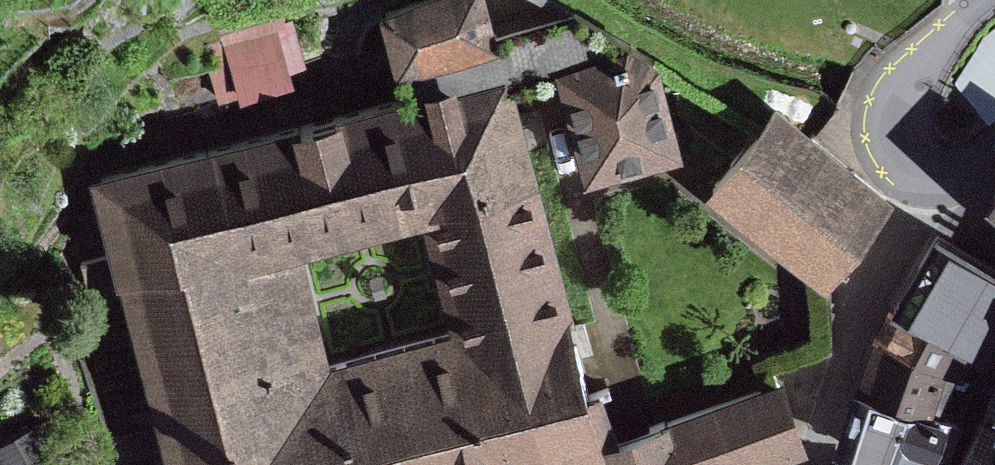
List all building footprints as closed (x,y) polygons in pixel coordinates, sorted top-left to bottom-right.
[(394,51),(423,44),(497,27),(491,0),(382,0),(394,51)] [(497,27),(423,44),(428,70),(508,49),(513,67),(543,58),(560,54),(557,42),(615,29),(582,8),(497,27)] [(284,19),(225,43),(242,86),(295,65),(292,58),(306,53),(294,24),(287,27),(284,19)] [(615,29),(557,42),(560,54),(585,150),(684,125),(660,42),(632,25),(615,29)] [(991,116),(994,112),(994,30),(987,35),(954,82),(991,116)] [(604,421),(513,67),(508,49),(428,70),(91,159),(118,260),(226,233),(289,464),(545,464),(605,450),(597,424),(604,421)] [(891,182),(776,92),(711,175),(826,265),(891,182)] [(986,169),(994,177),(994,159),(986,169)] [(893,292),(977,336),(994,345),(994,251),(936,217),(893,292)] [(118,260),(171,464),(289,464),(226,233),(118,260)] [(893,292),(875,327),(961,366),(977,336),(893,292)] [(859,375),(868,378),(946,408),(961,366),(875,327),(859,375)] [(689,464),(747,464),(760,461),(757,452),(809,434),(785,362),(747,375),(668,401),(689,464)] [(847,440),(868,378),(859,375),(854,374),(833,436),(847,440)] [(847,440),(912,464),(944,464),(964,415),(946,408),(868,378),(847,440)] [(959,464),(979,464),(994,433),(994,391),(959,464)] [(597,424),(605,450),(610,464),(689,464),(668,401),(630,413),(604,421),(597,424)] [(0,439),(0,447),(11,464),(25,464),(61,444),(43,414),(0,439)] [(979,464),(994,464),(994,433),(979,464)]
